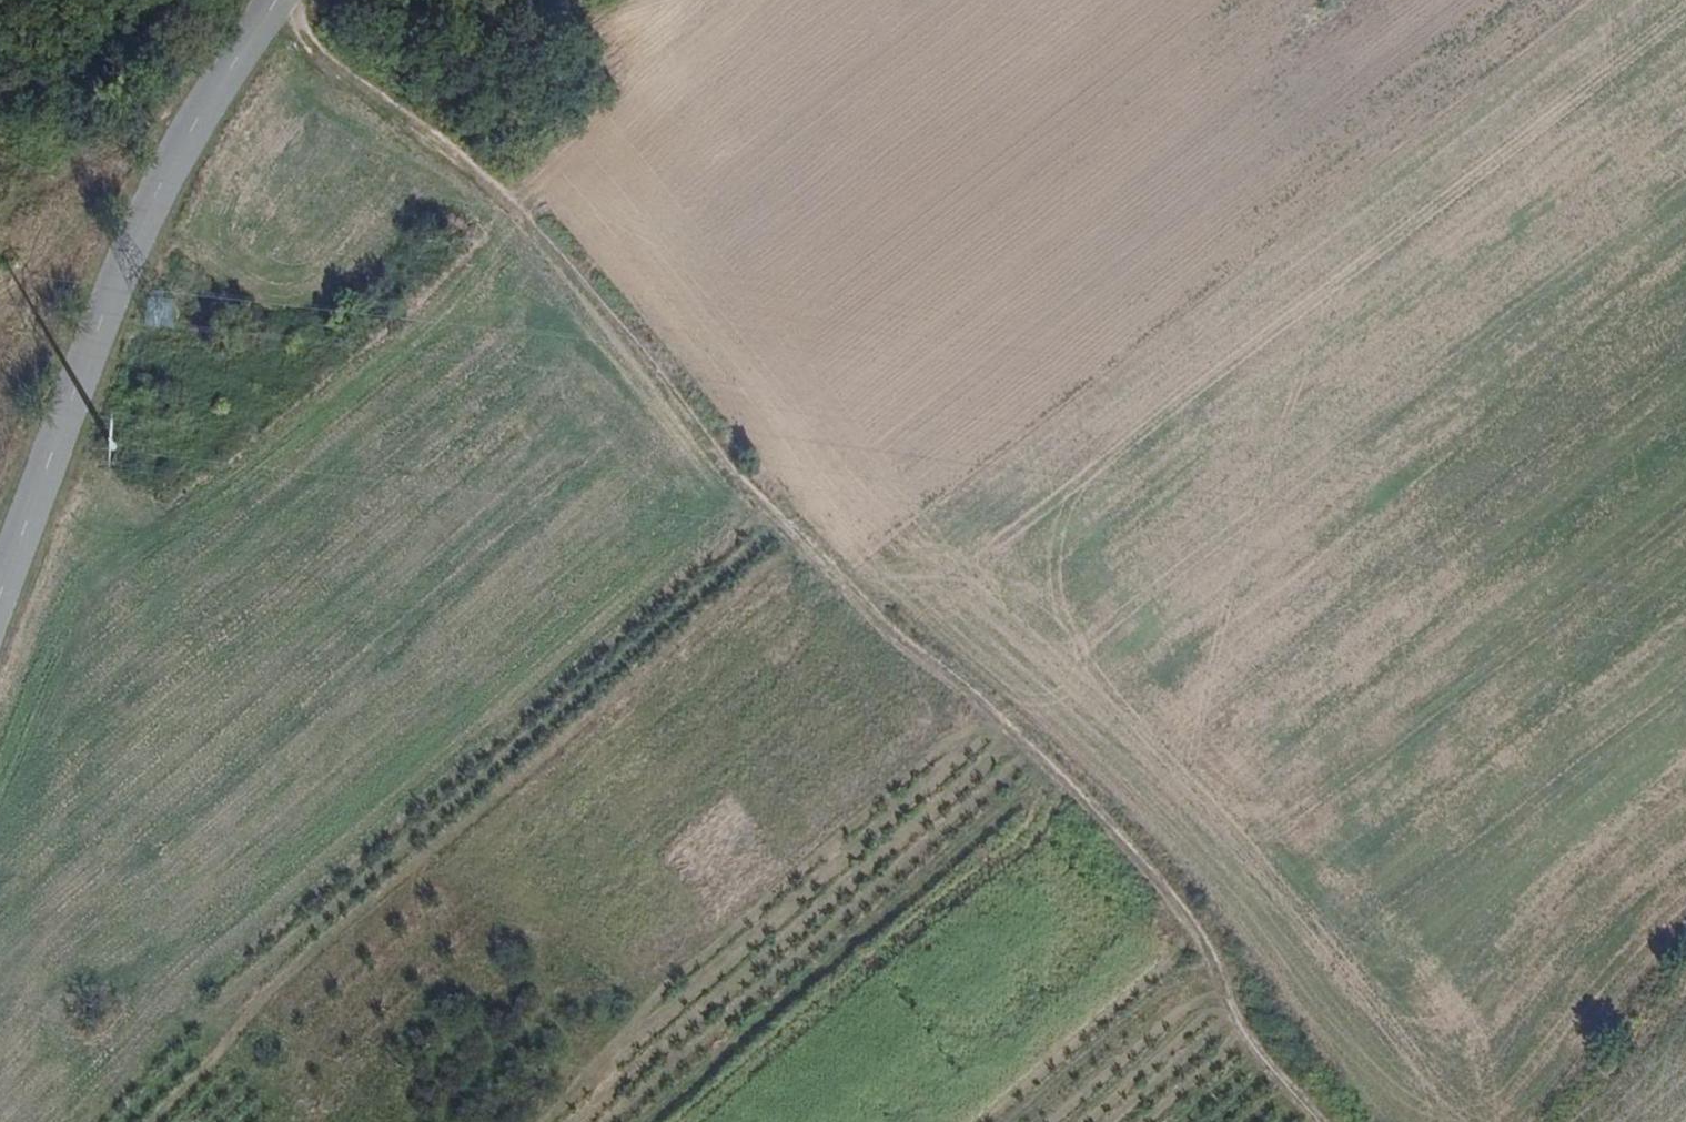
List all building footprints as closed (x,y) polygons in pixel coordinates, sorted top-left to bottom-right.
[(148,296),(149,326),(175,326),(174,295),(148,296)]
